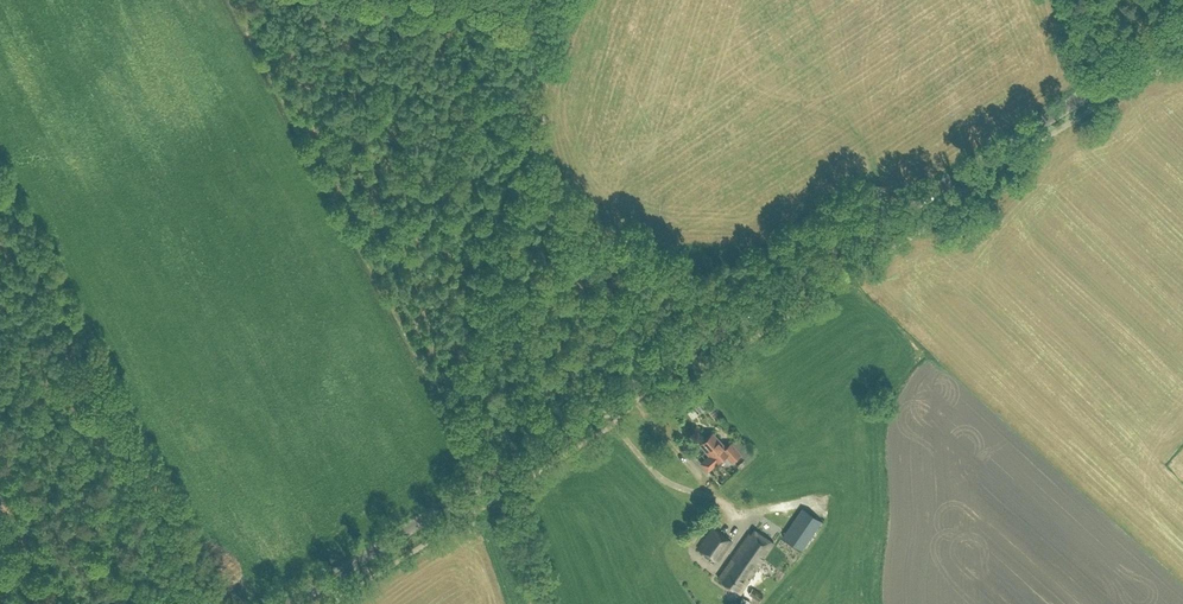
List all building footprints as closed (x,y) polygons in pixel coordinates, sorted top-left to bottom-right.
[(732,461),(741,454),(747,461),(753,455),(738,438),(732,443),(732,442),(726,447),(713,432),(699,443),(716,463),(726,454),(732,461)] [(822,520),(802,506),(782,535),(802,549),(822,520)] [(763,527),(773,535),(778,530),(768,521),(763,527)] [(713,527),(698,548),(717,561),(731,541),(713,527)] [(749,533),(718,577),(740,593),(750,579),(749,579),(773,542),(754,529),(751,534),(749,533)] [(763,595),(752,587),(748,593),(759,601),(763,595)] [(740,595),(735,603),(748,603),(750,600),(740,595)]
